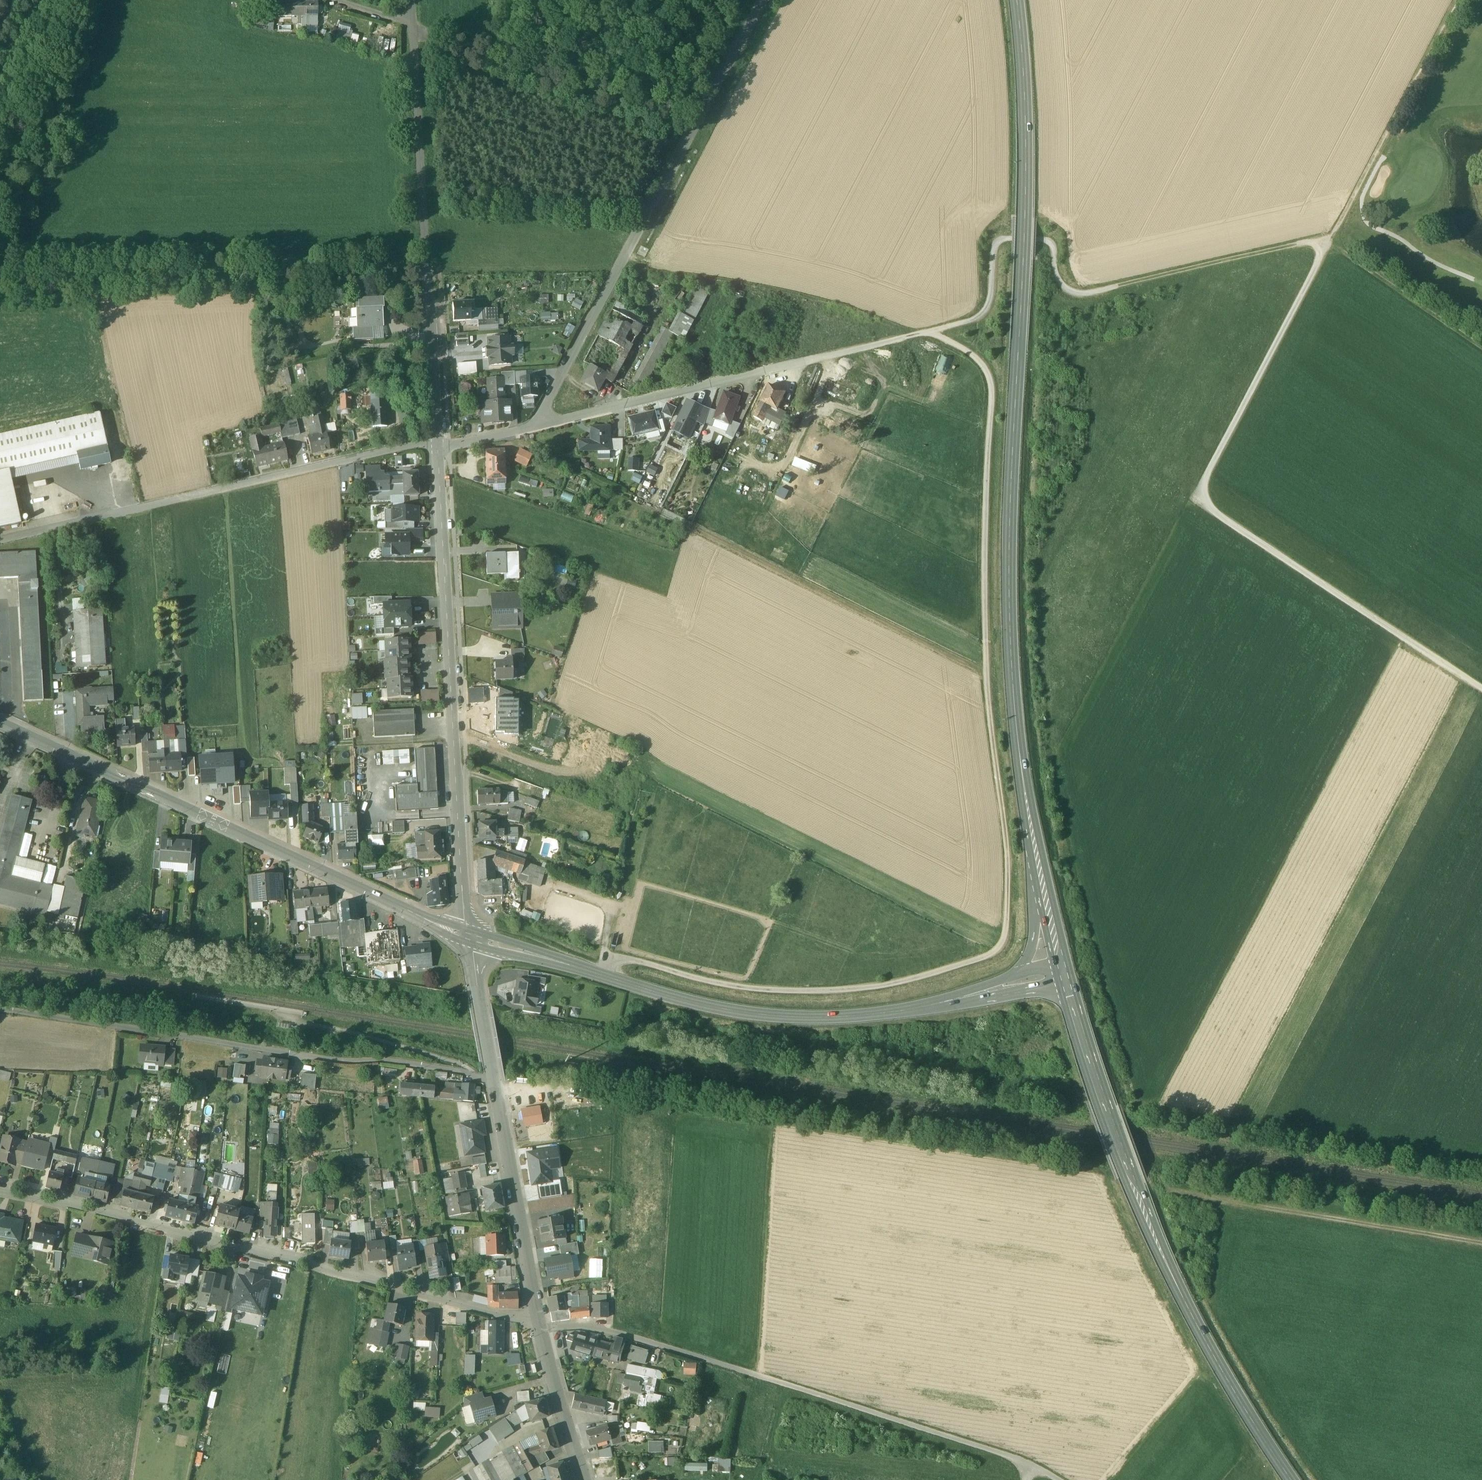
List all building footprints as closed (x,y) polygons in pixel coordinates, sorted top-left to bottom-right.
[(314,2),(314,0),(306,0),(306,2),(301,2),(301,17),(317,17),(317,2),(314,2)] [(301,2),(291,2),(291,17),(301,17),(301,2)] [(338,41),(357,45),(359,35),(352,34),(352,31),(341,28),(338,41)] [(682,315),(694,321),(708,293),(696,287),(682,315)] [(383,298),(357,300),(358,309),(355,309),(356,329),(372,328),(383,327),(382,309),(383,308),(383,298)] [(473,303),(452,304),(453,322),(471,321),(470,313),(473,313),(473,310),(473,303)] [(617,304),(613,312),(621,316),(625,310),(625,309),(617,304)] [(495,309),(473,310),(473,313),(470,313),(471,321),(477,321),(477,326),(488,326),(489,332),(495,331),(495,330),(495,320),(495,309)] [(621,316),(613,312),(584,364),(592,368),(607,376),(605,380),(612,383),(646,321),(625,310),(621,316)] [(673,334),(684,340),(694,321),(682,315),(680,313),(670,333),(673,334)] [(503,320),(495,320),(495,330),(504,329),(503,320)] [(372,328),(356,329),(352,329),(353,342),(373,340),(372,328)] [(670,333),(663,329),(659,337),(669,342),(673,334),(670,333)] [(468,334),(456,335),(457,347),(469,346),(468,334)] [(488,338),(489,366),(510,365),(508,337),(488,338)] [(659,337),(648,357),(658,362),(669,342),(659,337)] [(658,362),(648,357),(643,366),(653,372),(658,362)] [(476,363),(458,364),(459,376),(477,375),(476,363)] [(653,372),(643,366),(638,375),(648,381),(653,372)] [(592,368),(583,384),(598,393),(605,380),(607,376),(592,368)] [(514,372),(501,373),(501,380),(503,380),(503,386),(514,385),(514,372)] [(648,381),(638,375),(634,383),(644,388),(648,381)] [(539,378),(520,379),(521,398),(534,397),(537,397),(537,384),(539,384),(539,378)] [(501,380),(488,381),(488,392),(490,392),(490,398),(488,398),(489,404),(481,404),(482,424),(494,423),(494,424),(504,423),(504,422),(511,422),(510,402),(505,402),(505,397),(504,397),(503,386),(503,380),(501,380)] [(825,389),(844,395),(847,388),(827,381),(825,389)] [(777,410),(785,393),(769,386),(754,418),(763,422),(770,407),(777,410)] [(718,412),(715,420),(730,425),(731,422),(740,399),(725,393),(718,412)] [(340,409),(351,409),(351,394),(340,394),(340,409)] [(666,401),(662,410),(671,415),(675,406),(666,401)] [(703,409),(688,401),(673,431),(689,438),(697,423),(704,409),(703,409)] [(382,402),(370,403),(372,428),(386,428),(386,420),(387,419),(386,412),(385,412),(384,402),(382,402)] [(710,410),(704,407),(703,409),(704,409),(697,423),(704,427),(705,424),(710,410)] [(777,410),(770,407),(763,422),(777,430),(785,414),(777,410)] [(718,412),(710,410),(705,424),(713,426),(715,420),(718,412)] [(630,419),(635,437),(659,431),(657,422),(655,413),(630,419)] [(0,436),(0,472),(9,470),(77,455),(80,470),(110,463),(99,414),(0,436)] [(321,416),(312,418),(314,428),(316,436),(324,434),(321,416)] [(294,417),(287,418),(288,424),(291,437),(298,435),(294,417)] [(663,421),(657,422),(659,431),(660,434),(666,432),(663,421)] [(740,425),(731,422),(730,425),(726,434),(734,438),(740,425)] [(288,424),(278,426),(280,433),(279,433),(281,439),(291,437),(288,424)] [(278,425),(260,430),(261,437),(279,433),(280,433),(278,426),(278,425)] [(609,440),(609,428),(592,429),(592,442),(580,442),(581,451),(598,451),(610,451),(609,440)] [(311,437),(307,438),(310,454),(328,450),(325,434),(316,436),(311,437)] [(259,437),(249,439),(256,468),(286,460),(282,443),(262,448),(259,437)] [(530,454),(518,449),(515,455),(527,460),(530,454)] [(503,451),(486,451),(487,486),(504,485),(503,451)] [(610,459),(610,451),(598,451),(598,459),(610,459)] [(527,460),(515,455),(513,460),(524,465),(527,460)] [(639,460),(630,460),(629,471),(638,472),(639,460)] [(647,473),(656,475),(658,468),(650,466),(647,473)] [(378,468),(365,469),(365,476),(368,476),(378,475),(378,474),(378,468)] [(21,523),(9,470),(0,472),(0,528),(21,523)] [(416,473),(402,474),(402,479),(402,486),(417,485),(417,480),(416,473)] [(378,475),(368,476),(369,486),(366,486),(366,494),(388,492),(388,486),(388,480),(388,479),(382,479),(381,474),(378,474),(378,475)] [(519,482),(531,485),(532,479),(520,476),(519,482)] [(751,480),(748,487),(766,495),(770,488),(751,480)] [(417,485),(402,486),(403,497),(418,496),(417,489),(418,489),(417,485)] [(416,509),(392,509),(392,511),(392,522),(392,523),(402,523),(416,523),(416,509)] [(421,529),(407,530),(407,536),(407,542),(408,542),(421,542),(421,529)] [(407,536),(386,536),(386,549),(390,549),(390,555),(408,555),(408,542),(407,542),(407,536)] [(506,542),(496,539),(496,547),(506,547),(506,542)] [(0,554),(0,579),(18,578),(23,672),(25,701),(43,700),(42,671),(41,671),(34,552),(0,554)] [(507,554),(502,554),(487,555),(484,555),(485,575),(488,575),(502,574),(502,580),(507,580),(516,580),(517,580),(516,574),(517,574),(517,572),(516,572),(516,553),(507,554)] [(518,594),(505,594),(505,605),(496,605),(496,606),(492,606),(492,605),(491,605),(491,627),(514,627),(514,615),(516,615),(516,612),(514,612),(514,606),(519,606),(518,594)] [(505,594),(491,595),(491,605),(492,605),(492,606),(496,606),(496,605),(505,605),(505,594)] [(391,604),(383,605),(383,617),(410,616),(410,609),(407,609),(407,603),(391,604)] [(101,610),(72,612),(76,668),(105,666),(101,610)] [(410,616),(383,617),(384,629),(393,629),(408,628),(408,622),(411,622),(410,616)] [(418,633),(418,645),(436,644),(436,632),(418,633)] [(408,640),(384,641),(385,651),(409,650),(408,640)] [(409,650),(385,651),(385,661),(407,660),(409,659),(409,650)] [(509,659),(503,660),(503,662),(493,663),(494,679),(510,679),(509,659)] [(385,661),(383,661),(384,670),(408,669),(407,660),(385,661)] [(61,664),(55,664),(55,674),(67,674),(67,667),(61,668),(61,664)] [(408,669),(384,670),(384,680),(386,680),(408,679),(408,669)] [(408,679),(386,680),(387,689),(411,688),(410,678),(408,679)] [(411,688),(387,689),(387,699),(411,698),(411,688)] [(511,693),(498,688),(497,701),(511,701),(511,693)] [(112,689),(76,692),(79,726),(80,726),(90,725),(89,718),(88,706),(107,705),(107,700),(113,700),(112,689)] [(421,689),(421,702),(439,702),(439,689),(421,689)] [(362,693),(352,694),(352,704),(363,704),(362,693)] [(497,701),(495,701),(495,714),(496,714),(495,718),(494,718),(494,734),(512,734),(513,718),(515,718),(516,701),(511,701),(497,701)] [(367,718),(366,708),(351,709),(352,719),(367,718)] [(413,710),(372,712),(373,738),(414,736),(413,710)] [(103,717),(89,718),(90,725),(80,726),(81,733),(105,731),(103,717)] [(133,728),(115,730),(117,747),(135,745),(133,728)] [(174,728),(163,728),(164,742),(169,742),(175,741),(174,728)] [(175,741),(169,742),(170,755),(181,755),(186,754),(185,741),(178,741),(175,741)] [(147,744),(147,753),(149,773),(166,773),(165,756),(164,743),(147,744)] [(382,750),(383,764),(410,763),(409,749),(382,750)] [(435,750),(415,750),(416,785),(395,786),(396,813),(418,812),(418,811),(434,811),(437,807),(437,798),(439,798),(439,793),(437,793),(435,750)] [(170,755),(165,756),(166,773),(182,772),(181,764),(182,764),(182,762),(181,762),(181,755),(170,755)] [(217,784),(215,757),(200,758),(201,785),(217,784)] [(231,757),(215,757),(217,784),(233,783),(231,757)] [(240,803),(249,803),(249,792),(249,786),(240,787),(240,788),(240,803)] [(500,790),(477,791),(477,806),(508,804),(508,792),(500,792),(500,790)] [(267,791),(249,792),(249,803),(250,818),(268,818),(267,803),(267,791)] [(0,840),(0,906),(33,914),(40,885),(11,877),(16,858),(31,801),(11,796),(0,840)] [(526,798),(524,805),(536,809),(538,803),(526,798)] [(102,803),(84,799),(77,832),(94,836),(102,803)] [(287,803),(267,803),(268,818),(268,819),(287,819),(287,803)] [(342,804),(328,805),(329,818),(343,817),(342,804)] [(321,818),(329,818),(328,805),(321,805),(321,818)] [(302,806),(302,824),(309,823),(312,825),(313,823),(312,806),(302,806)] [(509,809),(507,821),(519,823),(521,811),(509,809)] [(356,816),(343,817),(344,832),(345,845),(355,844),(355,849),(357,849),(356,816)] [(343,817),(329,818),(330,833),(344,832),(343,817)] [(403,822),(392,822),(392,834),(404,834),(403,822)] [(312,825),(309,823),(303,838),(317,844),(324,829),(312,825)] [(479,824),(479,839),(496,838),(495,832),(495,823),(479,824)] [(439,832),(414,833),(417,860),(441,859),(439,832)] [(384,835),(363,835),(363,846),(384,845),(384,835)] [(176,840),(161,839),(160,852),(160,861),(174,862),(176,840)] [(190,841),(176,840),(174,862),(188,864),(189,855),(190,841)] [(345,845),(337,845),(338,861),(356,860),(355,849),(355,844),(345,845)] [(526,856),(509,850),(507,855),(525,861),(526,856)] [(507,855),(495,851),(491,862),(492,865),(521,875),(525,861),(507,855)] [(195,855),(189,855),(188,864),(187,872),(194,873),(195,855)] [(45,865),(16,858),(11,877),(40,885),(45,865)] [(525,861),(521,875),(528,878),(527,882),(539,887),(545,869),(525,861)] [(491,862),(475,862),(476,882),(493,881),(492,865),(491,862)] [(408,870),(395,872),(396,881),(409,879),(408,870)] [(280,876),(269,877),(270,888),(275,887),(275,893),(281,893),(280,876)] [(85,882),(66,877),(58,915),(64,917),(77,919),(85,882)] [(268,879),(249,880),(251,902),(261,901),(262,903),(267,902),(269,900),(269,898),(281,897),(281,893),(275,893),(275,887),(270,888),(269,877),(268,877),(268,879)] [(445,879),(429,881),(430,892),(446,890),(445,879)] [(493,881),(476,882),(476,894),(484,897),(501,896),(500,880),(493,881)] [(40,885),(33,914),(45,917),(53,888),(40,885)] [(327,890),(310,892),(312,909),(329,907),(327,890)] [(446,890),(430,892),(431,895),(425,895),(427,907),(448,905),(446,890)] [(310,892),(293,894),(295,910),(307,909),(312,909),(310,892)] [(261,901),(251,902),(251,907),(254,909),(260,909),(262,906),(262,903),(261,901)] [(355,903),(339,905),(341,922),(345,922),(357,921),(355,903)] [(312,909),(307,909),(308,912),(305,913),(306,923),(313,922),(312,909)] [(357,921),(345,922),(347,937),(338,938),(339,948),(366,946),(365,935),(363,920),(357,921)] [(341,922),(337,923),(338,935),(338,938),(347,937),(345,922),(341,922)] [(337,923),(308,925),(310,937),(338,935),(337,923)] [(396,931),(365,935),(366,946),(367,965),(399,961),(396,931)] [(416,949),(404,950),(406,967),(431,964),(429,945),(416,946),(416,949)] [(294,956),(294,965),(316,965),(316,956),(294,956)] [(397,965),(386,967),(386,974),(397,972),(397,965)] [(545,980),(527,977),(526,983),(537,984),(537,985),(544,986),(545,980)] [(526,983),(517,981),(513,1005),(523,1006),(534,1008),(534,1007),(534,1005),(536,1006),(540,1004),(540,999),(538,997),(535,997),(537,985),(537,984),(526,983)] [(534,1008),(523,1006),(522,1012),(540,1015),(541,1008),(534,1007),(534,1008)] [(164,1048),(141,1046),(139,1061),(140,1062),(155,1064),(157,1066),(162,1066),(164,1049),(164,1048)] [(174,1050),(164,1049),(162,1065),(173,1066),(174,1050)] [(262,1062),(257,1062),(258,1062),(256,1074),(255,1075),(260,1076),(260,1077),(266,1078),(266,1079),(269,1079),(270,1070),(276,1071),(277,1062),(271,1061),(263,1060),(262,1062)] [(286,1064),(281,1063),(281,1062),(277,1062),(276,1071),(270,1070),(269,1079),(275,1080),(283,1081),(284,1079),(288,1080),(289,1079),(288,1079),(290,1067),(290,1066),(285,1065),(286,1064)] [(241,1066),(234,1065),(232,1078),(234,1078),(239,1079),(240,1075),(241,1066)] [(249,1067),(241,1066),(240,1075),(248,1076),(249,1067)] [(217,1078),(227,1078),(227,1068),(218,1067),(217,1078)] [(0,1072),(0,1079),(9,1081),(10,1075),(0,1072)] [(447,1074),(434,1072),(437,1089),(445,1090),(447,1074)] [(315,1076),(301,1075),(300,1089),(314,1090),(315,1076)] [(474,1085),(461,1085),(461,1089),(460,1101),(473,1102),(474,1093),(477,1093),(478,1089),(474,1088),(474,1085)] [(434,1088),(412,1086),(412,1090),(401,1089),(400,1095),(411,1096),(411,1097),(433,1099),(434,1088)] [(445,1090),(437,1089),(439,1099),(453,1100),(454,1090),(445,1090)] [(457,1090),(454,1090),(453,1100),(460,1101),(461,1089),(457,1089),(457,1090)] [(377,1098),(380,1109),(389,1107),(387,1096),(377,1098)] [(534,1108),(524,1110),(524,1112),(521,1113),(523,1120),(525,1120),(526,1122),(529,1121),(530,1126),(542,1124),(541,1121),(538,1107),(534,1108)] [(482,1122),(462,1125),(463,1134),(461,1134),(465,1156),(484,1152),(481,1132),(484,1131),(482,1122)] [(268,1123),(268,1144),(279,1144),(279,1123),(268,1123)] [(4,1137),(0,1152),(0,1162),(14,1166),(15,1164),(16,1159),(20,1144),(19,1144),(19,1141),(4,1137)] [(57,1139),(50,1138),(48,1146),(48,1147),(48,1150),(54,1151),(54,1150),(57,1139)] [(20,1144),(16,1159),(22,1160),(27,1143),(19,1141),(19,1144),(20,1144)] [(48,1146),(27,1141),(27,1143),(22,1160),(21,1166),(42,1171),(48,1150),(48,1147),(48,1146)] [(76,1156),(54,1150),(54,1151),(52,1159),(59,1161),(58,1164),(62,1165),(62,1162),(75,1165),(77,1156),(76,1156)] [(557,1164),(555,1150),(528,1154),(532,1185),(536,1184),(550,1182),(550,1181),(547,1166),(557,1164)] [(87,1151),(85,1157),(97,1160),(99,1154),(87,1151)] [(484,1156),(471,1159),(473,1167),(486,1164),(484,1156)] [(99,1163),(83,1159),(81,1169),(85,1175),(84,1181),(94,1183),(99,1163)] [(413,1160),(415,1175),(423,1174),(422,1159),(413,1160)] [(168,1168),(145,1162),(144,1168),(153,1170),(151,1178),(149,1187),(163,1191),(165,1181),(167,1173),(168,1170),(168,1168)] [(110,1165),(99,1163),(94,1183),(94,1184),(104,1187),(107,1173),(108,1174),(110,1165)] [(153,1170),(144,1168),(142,1175),(151,1178),(153,1170)] [(174,1172),(168,1170),(167,1173),(165,1181),(172,1183),(174,1172)] [(204,1174),(195,1171),(193,1180),(189,1195),(198,1198),(204,1174)] [(130,1175),(125,1178),(125,1180),(122,1191),(123,1191),(124,1191),(133,1193),(136,1183),(132,1183),(135,1173),(131,1172),(130,1175)] [(56,1175),(49,1173),(45,1188),(59,1191),(63,1176),(56,1175)] [(142,1175),(135,1173),(132,1183),(136,1183),(133,1193),(137,1194),(142,1175)] [(386,1173),(386,1182),(383,1182),(383,1189),(393,1188),(392,1173),(386,1173)] [(463,1173),(452,1175),(455,1192),(456,1196),(466,1194),(464,1179),(463,1173)] [(151,1178),(142,1175),(137,1194),(143,1195),(145,1186),(149,1187),(151,1178)] [(221,1176),(214,1175),(211,1187),(217,1189),(221,1176)] [(233,1179),(221,1176),(217,1189),(230,1192),(233,1179)] [(193,1180),(184,1177),(180,1195),(188,1197),(189,1195),(193,1180)] [(453,1178),(443,1180),(446,1194),(455,1192),(453,1178)] [(125,1180),(118,1179),(116,1186),(114,1198),(121,1199),(123,1191),(122,1191),(125,1180)] [(84,1181),(79,1180),(75,1196),(90,1199),(94,1184),(94,1183),(84,1181)] [(550,1182),(536,1184),(539,1200),(563,1197),(560,1180),(550,1181),(550,1182)] [(104,1187),(94,1184),(90,1199),(105,1203),(107,1196),(108,1188),(104,1187)] [(116,1186),(109,1184),(108,1188),(107,1196),(114,1198),(116,1186)] [(499,1185),(482,1188),(486,1211),(503,1208),(499,1185)] [(133,1193),(124,1191),(123,1191),(121,1199),(120,1206),(133,1210),(137,1194),(133,1193)] [(276,1194),(267,1193),(266,1203),(268,1204),(268,1209),(266,1209),(265,1216),(264,1236),(273,1237),(275,1237),(276,1228),(275,1228),(275,1227),(276,1227),(276,1220),(276,1209),(276,1205),(276,1204),(275,1204),(276,1194)] [(143,1195),(137,1194),(133,1210),(150,1214),(154,1198),(143,1195)] [(470,1212),(468,1201),(466,1194),(456,1196),(446,1198),(449,1216),(470,1212)] [(195,1199),(188,1197),(186,1205),(193,1206),(195,1199)] [(326,1199),(326,1209),(334,1209),(334,1199),(326,1199)] [(186,1205),(169,1200),(165,1218),(182,1222),(186,1205)] [(266,1203),(260,1203),(259,1216),(265,1216),(266,1209),(268,1209),(268,1204),(266,1203)] [(193,1206),(186,1205),(182,1222),(193,1225),(198,1208),(193,1206)] [(239,1211),(219,1206),(214,1226),(234,1231),(238,1216),(239,1211)] [(316,1244),(315,1215),(303,1215),(303,1244),(316,1244)] [(252,1220),(238,1216),(234,1231),(248,1234),(252,1220)] [(18,1243),(22,1223),(0,1219),(0,1240),(18,1243)] [(538,1223),(542,1243),(564,1239),(562,1223),(556,1220),(538,1223)] [(56,1230),(36,1226),(32,1242),(53,1246),(56,1230)] [(276,1227),(275,1227),(275,1228),(276,1228),(275,1237),(273,1237),(273,1239),(281,1240),(282,1227),(276,1227)] [(332,1229),(325,1229),(323,1245),(329,1245),(329,1240),(330,1241),(331,1232),(332,1229)] [(348,1234),(331,1232),(330,1241),(347,1242),(348,1234)] [(374,1233),(364,1234),(365,1244),(365,1246),(376,1245),(376,1243),(374,1233)] [(89,1239),(76,1236),(73,1251),(85,1254),(86,1250),(89,1239)] [(480,1256),(503,1256),(503,1236),(480,1237),(480,1256)] [(98,1241),(89,1239),(86,1250),(96,1252),(93,1262),(108,1265),(113,1244),(98,1241)] [(330,1241),(329,1240),(329,1245),(327,1257),(348,1259),(350,1243),(347,1242),(330,1241)] [(417,1240),(411,1241),(412,1246),(414,1254),(419,1253),(417,1240)] [(376,1245),(365,1246),(367,1262),(385,1260),(383,1242),(376,1243),(376,1245)] [(579,1255),(577,1247),(577,1243),(559,1246),(560,1250),(561,1258),(569,1256),(579,1255)] [(448,1257),(446,1244),(440,1245),(442,1258),(448,1257)] [(440,1245),(430,1247),(431,1249),(424,1250),(429,1280),(446,1277),(443,1263),(442,1258),(440,1245)] [(412,1246),(396,1248),(397,1254),(396,1254),(398,1271),(406,1269),(406,1268),(415,1267),(414,1254),(412,1246)] [(61,1253),(54,1252),(53,1269),(60,1270),(61,1253)] [(573,1278),(569,1256),(561,1258),(545,1261),(548,1282),(573,1278)] [(188,1260),(170,1257),(168,1273),(167,1273),(177,1275),(185,1276),(188,1260)] [(200,1262),(188,1260),(185,1276),(197,1278),(200,1262)] [(262,1273),(263,1261),(249,1261),(249,1273),(262,1273)] [(506,1267),(495,1268),(495,1281),(510,1280),(510,1267),(506,1267)] [(177,1275),(167,1273),(168,1273),(165,1272),(163,1280),(176,1282),(177,1275)] [(224,1280),(204,1275),(198,1301),(217,1306),(218,1306),(222,1292),(224,1280)] [(244,1279),(239,1277),(234,1297),(231,1309),(261,1315),(268,1284),(263,1283),(263,1279),(245,1275),(244,1279)] [(458,1279),(452,1280),(454,1291),(460,1290),(458,1279)] [(496,1286),(488,1286),(488,1299),(488,1306),(488,1307),(498,1309),(498,1294),(496,1294),(496,1286)] [(229,1293),(222,1292),(218,1306),(217,1306),(217,1310),(224,1312),(228,1295),(229,1293)] [(517,1293),(498,1294),(498,1309),(518,1309),(517,1293)] [(608,1294),(594,1295),(594,1305),(606,1304),(608,1304),(608,1294)] [(228,1295),(224,1312),(230,1313),(231,1309),(234,1297),(228,1295)] [(488,1299),(474,1296),(472,1302),(488,1306),(488,1299)] [(564,1296),(548,1299),(550,1314),(566,1311),(564,1296)] [(588,1298),(578,1299),(578,1309),(588,1308),(588,1298)] [(405,1308),(387,1304),(384,1321),(383,1322),(388,1323),(401,1326),(405,1308)] [(606,1318),(606,1304),(594,1305),(592,1304),(592,1318),(606,1318)] [(572,1310),(568,1311),(570,1320),(589,1317),(588,1308),(578,1309),(572,1310)] [(566,1311),(550,1314),(552,1323),(570,1320),(568,1311),(566,1311)] [(465,1324),(466,1312),(457,1312),(456,1324),(465,1324)] [(433,1317),(417,1316),(416,1339),(432,1340),(432,1333),(433,1317)] [(384,1321),(378,1320),(376,1330),(385,1332),(386,1332),(388,1323),(383,1322),(384,1321)] [(503,1323),(489,1323),(489,1322),(485,1322),(485,1331),(488,1331),(488,1346),(488,1354),(503,1354),(503,1323)] [(385,1332),(376,1330),(373,1345),(384,1347),(387,1335),(384,1334),(385,1332)] [(571,1351),(592,1357),(597,1342),(575,1336),(575,1337),(568,1335),(566,1341),(573,1343),(571,1351)] [(613,1346),(597,1342),(592,1357),(618,1364),(624,1339),(615,1337),(613,1346)] [(395,1357),(406,1360),(410,1346),(399,1343),(395,1357)] [(649,1352),(632,1347),(629,1359),(645,1364),(649,1352)] [(222,1353),(217,1371),(226,1373),(231,1355),(222,1353)] [(505,1353),(507,1367),(521,1364),(519,1354),(505,1353)] [(696,1376),(697,1364),(685,1363),(684,1375),(696,1376)] [(657,1371),(628,1365),(626,1373),(655,1379),(657,1371)] [(641,1379),(619,1375),(617,1384),(631,1387),(630,1391),(641,1393),(642,1387),(639,1387),(641,1379)] [(517,1403),(529,1401),(528,1391),(516,1393),(517,1403)] [(481,1393),(463,1398),(463,1408),(472,1405),(472,1404),(483,1401),(481,1393)] [(600,1401),(574,1395),(571,1409),(597,1413),(600,1401)] [(483,1401),(472,1404),(472,1405),(476,1417),(474,1419),(475,1422),(478,1423),(480,1423),(482,1420),(495,1416),(489,1399),(483,1401)] [(532,1403),(525,1405),(529,1419),(530,1422),(547,1417),(545,1408),(546,1407),(545,1401),(543,1402),(542,1400),(532,1403)] [(616,1404),(600,1401),(597,1413),(604,1414),(605,1411),(615,1413),(616,1404)] [(413,1410),(425,1410),(425,1402),(413,1402),(413,1410)] [(525,1405),(516,1411),(522,1423),(529,1419),(525,1405)] [(440,1408),(427,1406),(425,1416),(439,1418),(440,1408)] [(516,1411),(505,1419),(511,1428),(522,1423),(516,1411)] [(511,1428),(505,1419),(488,1429),(497,1442),(513,1431),(511,1428)] [(652,1424),(632,1422),(631,1432),(643,1433),(643,1431),(651,1432),(652,1424)] [(619,1434),(624,1433),(622,1426),(608,1430),(611,1441),(612,1446),(622,1444),(619,1434)] [(608,1427),(587,1432),(591,1446),(611,1441),(608,1430),(608,1427)] [(551,1429),(536,1434),(539,1444),(542,1454),(544,1453),(557,1449),(551,1429)] [(490,1459),(501,1479),(514,1479),(516,1479),(538,1466),(533,1456),(527,1448),(523,1441),(490,1459)] [(664,1442),(649,1442),(649,1453),(664,1453),(664,1442)] [(539,1444),(527,1448),(533,1456),(542,1454),(539,1444)] [(463,1447),(458,1450),(462,1458),(467,1455),(463,1447)] [(611,1448),(598,1451),(600,1459),(613,1458),(611,1448)] [(542,1454),(533,1456),(538,1466),(539,1466),(549,1461),(544,1453),(542,1454)] [(468,1454),(458,1461),(465,1473),(475,1466),(468,1454)] [(490,1459),(467,1472),(472,1479),(501,1479),(490,1459)] [(731,1460),(719,1460),(719,1472),(730,1473),(731,1460)] [(547,1468),(548,1470),(542,1472),(544,1477),(546,1477),(547,1479),(567,1479),(562,1463),(547,1468)]
